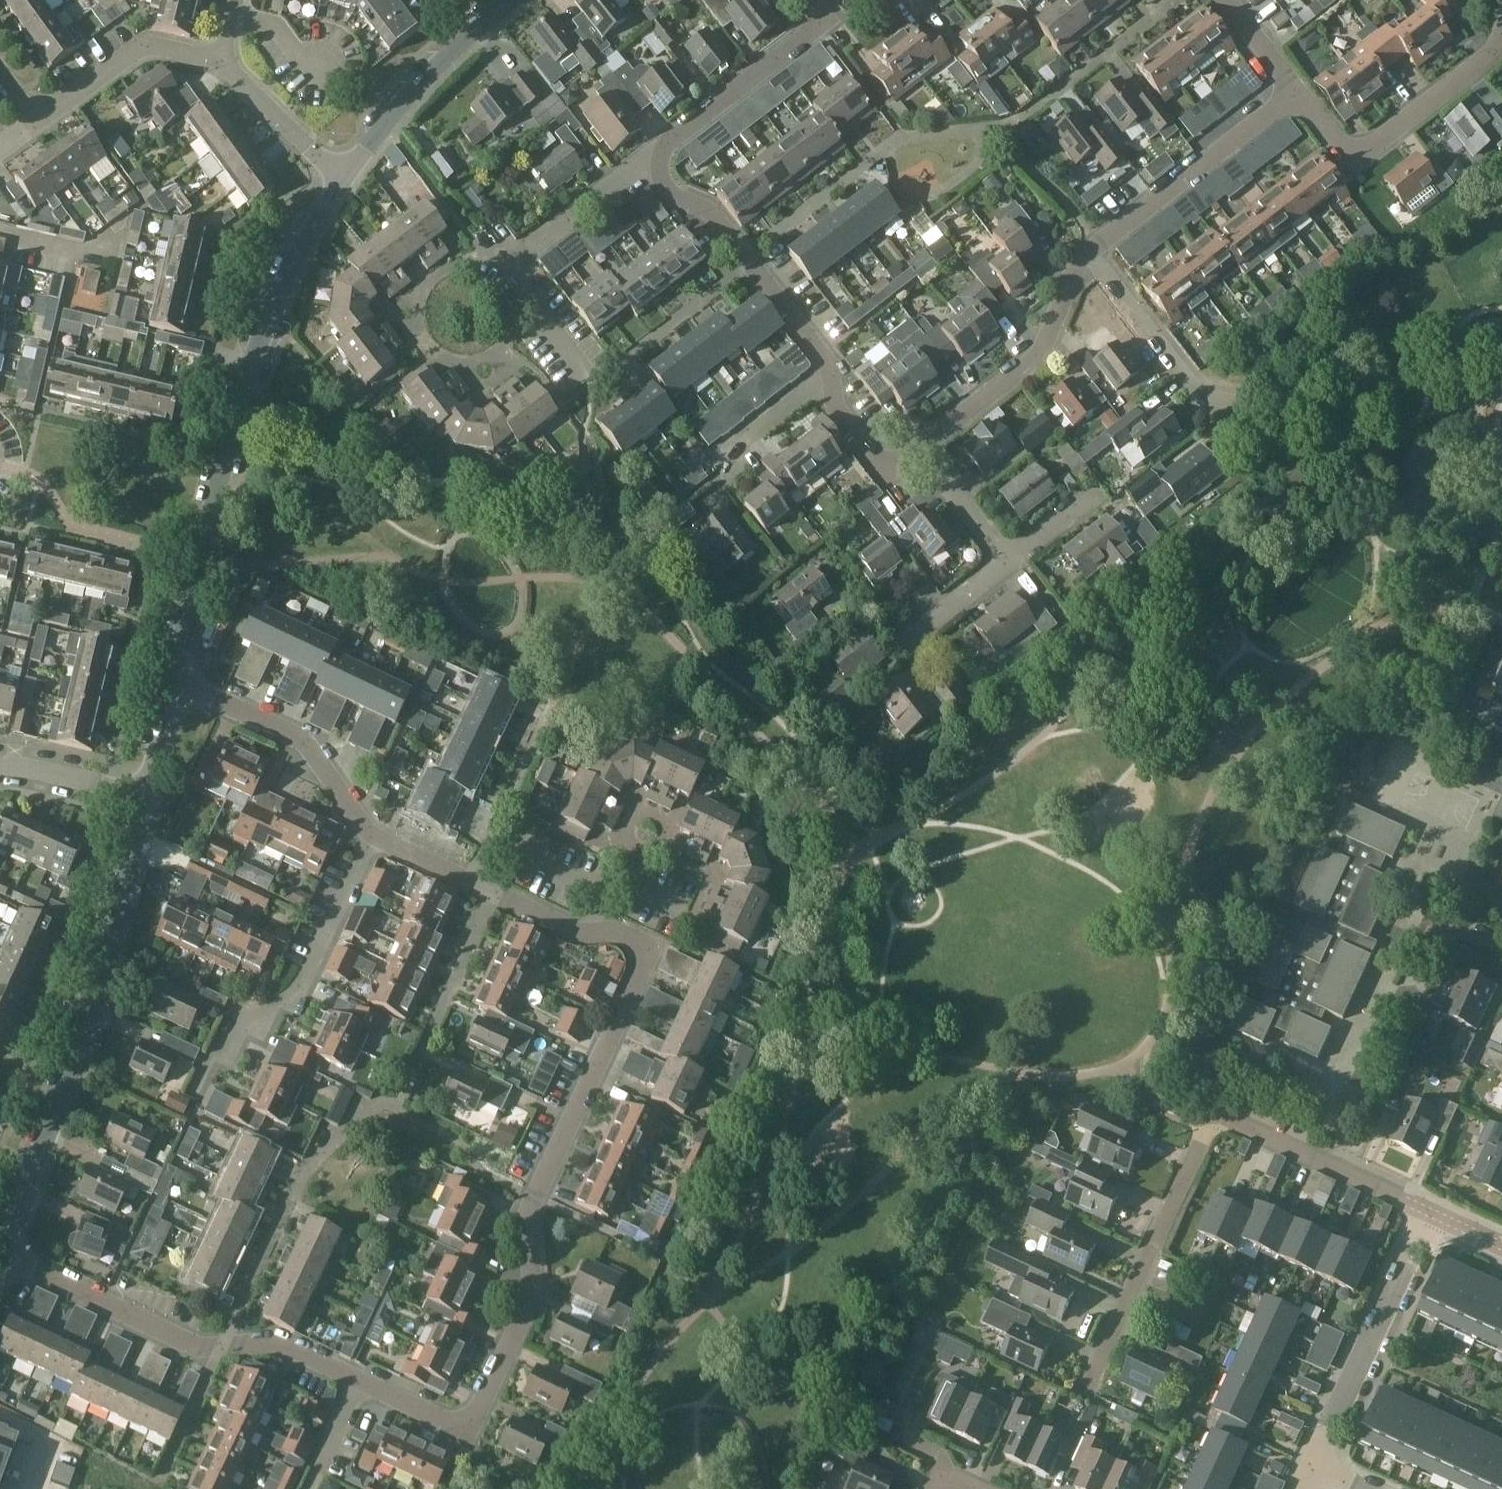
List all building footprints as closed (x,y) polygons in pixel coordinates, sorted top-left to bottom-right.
[(5,13),(6,12),(10,17),(34,0),(0,0),(0,7),(5,13)] [(40,0),(34,0),(10,17),(13,21),(11,23),(21,36),(51,14),(40,0)] [(111,0),(107,0),(99,6),(105,14),(115,6),(111,0)] [(123,0),(111,0),(115,6),(117,9),(124,4),(125,3),(123,0)] [(151,6),(160,9),(160,8),(199,18),(200,12),(196,11),(199,0),(152,0),(151,6)] [(355,10),(388,53),(421,28),(414,18),(418,16),(417,15),(422,11),(416,4),(411,7),(410,6),(407,9),(400,0),(398,0),(395,2),(393,0),(314,0),(355,10)] [(626,22),(609,0),(573,0),(572,1),(588,22),(577,30),(587,42),(599,57),(610,48),(603,40),(626,22)] [(725,0),(704,0),(701,2),(723,30),(734,21),(751,43),(776,23),(758,0),(741,0),(731,8),(725,0)] [(1049,6),(1072,37),(1076,34),(1080,40),(1094,29),(1071,0),(1064,0),(1061,3),(1059,0),(1056,0),(1049,6)] [(1094,29),(1108,19),(1103,14),(1107,11),(1099,0),(1071,0),(1094,29)] [(1107,11),(1111,8),(1115,13),(1128,3),(1126,0),(1099,0),(1107,11)] [(1316,2),(1323,12),(1331,6),(1326,0),(1319,0),(1316,2)] [(1410,22),(1433,52),(1449,40),(1441,29),(1453,20),(1437,0),(1422,0),(1420,2),(1426,10),(1410,22)] [(653,5),(642,13),(650,24),(661,16),(653,5)] [(1039,13),(1042,17),(1034,23),(1059,55),(1072,45),(1069,40),(1072,37),(1049,6),(1039,13)] [(59,8),(51,14),(21,36),(30,48),(32,46),(36,52),(63,32),(55,21),(63,14),(59,8)] [(153,20),(151,29),(190,38),(193,22),(198,23),(199,18),(160,8),(160,9),(157,20),(153,20)] [(1232,49),(1226,41),(1201,8),(1188,18),(1189,20),(1185,24),(1209,54),(1218,47),(1223,55),(1232,49)] [(1003,25),(992,10),(974,23),(999,55),(1008,48),(1017,58),(1036,43),(1015,16),(1003,25)] [(1289,21),(1282,13),(1269,22),(1276,31),(1289,21)] [(552,64),(575,47),(551,16),(529,33),(552,64)] [(1305,26),(1297,16),(1289,23),(1297,32),(1305,26)] [(665,50),(666,49),(677,41),(659,19),(647,28),(665,50)] [(1374,38),(1373,39),(1393,64),(1405,55),(1414,67),(1433,52),(1410,22),(1391,36),(1386,29),(1380,33),(1379,34),(1374,38)] [(999,55),(974,23),(957,37),(969,53),(958,62),(978,89),(990,80),(982,69),(999,55)] [(1179,25),(1167,35),(1192,67),(1209,54),(1185,24),(1181,27),(1179,25)] [(1370,24),(1365,28),(1367,30),(1373,39),(1374,38),(1379,34),(1373,25),(1371,24),(1370,24)] [(906,26),(889,39),(919,78),(920,80),(951,56),(950,55),(949,54),(930,29),(917,39),(906,26)] [(1365,28),(1356,36),(1357,37),(1364,46),(1373,39),(1367,30),(1365,28)] [(683,49),(707,80),(732,61),(708,30),(683,49)] [(63,32),(36,52),(39,56),(37,58),(47,70),(76,49),(85,43),(80,37),(72,43),(63,32)] [(349,35),(340,42),(350,53),(358,46),(349,35)] [(1155,47),(1151,50),(1175,81),(1185,73),(1192,82),(1199,76),(1192,67),(1167,35),(1154,45),(1155,47)] [(873,77),(868,81),(886,104),(887,106),(920,80),(919,78),(889,39),(871,53),(884,69),(873,77)] [(1358,63),(1349,69),(1372,99),(1389,87),(1379,74),(1393,64),(1373,39),(1364,46),(1363,46),(1352,55),(1358,63)] [(599,57),(587,42),(570,55),(586,76),(603,63),(599,57)] [(610,48),(599,57),(603,63),(615,55),(610,48)] [(1175,81),(1151,50),(1147,53),(1146,52),(1132,62),(1162,102),(1171,95),(1165,88),(1175,81)] [(809,52),(796,62),(803,71),(816,61),(809,52)] [(615,55),(603,63),(611,74),(613,76),(626,65),(616,53),(615,55)] [(816,61),(803,71),(811,81),(816,77),(824,72),(816,61)] [(1240,72),(1224,85),(1231,94),(1243,84),(1251,94),(1262,86),(1247,67),(1246,67),(1243,63),(1236,68),(1240,72)] [(633,74),(626,65),(613,76),(626,93),(636,106),(646,98),(659,114),(683,96),(662,69),(653,76),(648,70),(644,73),(640,69),(633,74)] [(1324,74),(1313,83),(1330,105),(1341,97),(1354,113),(1372,99),(1349,69),(1347,67),(1329,81),(1324,74)] [(183,99),(177,91),(161,69),(124,96),(142,120),(151,113),(163,129),(185,113),(177,103),(183,99)] [(784,71),(761,89),(768,98),(780,89),(787,98),(781,102),(782,103),(799,90),(784,71)] [(603,103),(586,117),(594,128),(592,130),(590,132),(600,144),(604,141),(612,150),(637,131),(630,122),(614,102),(626,93),(613,76),(611,74),(602,81),(599,84),(603,89),(596,94),(603,103)] [(469,109),(476,117),(459,130),(473,149),(490,136),(489,134),(538,96),(521,75),(492,97),(489,93),(469,109)] [(967,75),(955,84),(961,91),(968,86),(973,83),(967,75)] [(1138,104),(1119,80),(1095,99),(1121,132),(1134,122),(1149,142),(1158,135),(1165,144),(1177,134),(1148,96),(1138,104)] [(833,83),(825,89),(829,94),(849,120),(852,117),(857,123),(871,113),(846,81),(837,88),(833,83)] [(1224,85),(1212,94),(1227,113),(1251,94),(1243,84),(1231,94),(1224,85)] [(569,89),(558,98),(567,110),(578,101),(569,89)] [(768,98),(761,89),(750,97),(765,117),(782,103),(781,102),(787,98),(780,89),(768,98)] [(817,95),(821,100),(812,107),(819,116),(820,116),(837,139),(850,129),(845,123),(849,120),(829,94),(825,89),(817,95)] [(554,94),(538,107),(550,123),(554,120),(555,119),(560,115),(566,111),(567,110),(557,98),(554,94)] [(1212,94),(1189,111),(1196,121),(1209,110),(1217,121),(1227,113),(1212,94)] [(221,113),(212,100),(185,120),(199,138),(223,120),(219,115),(221,113)] [(1445,123),(1473,159),(1492,144),(1498,151),(1501,148),(1501,103),(1487,115),(1479,105),(1475,100),(1445,123)] [(727,115),(725,117),(732,126),(748,115),(740,105),(727,115)] [(941,107),(931,115),(936,122),(934,126),(956,125),(948,114),(947,115),(941,107)] [(560,115),(555,119),(560,127),(565,122),(569,126),(575,134),(581,128),(575,121),(567,110),(566,111),(560,115)] [(1216,122),(1209,112),(1197,121),(1204,131),(1216,122)] [(1099,126),(1090,133),(1075,114),(1051,133),(1075,164),(1090,152),(1104,171),(1122,157),(1118,151),(1106,135),(1099,126)] [(748,115),(732,126),(740,136),(748,130),(755,124),(748,115)] [(819,116),(810,123),(806,118),(798,124),(822,155),(825,152),(829,157),(842,147),(837,139),(820,116),(819,116)] [(223,120),(199,138),(211,156),(238,136),(229,124),(227,125),(223,120)] [(789,130),(793,136),(785,142),(809,173),(822,163),(818,157),(822,155),(798,124),(789,130)] [(1283,135),(1276,126),(1264,136),(1271,145),(1283,135)] [(562,145),(563,146),(531,171),(549,193),(581,168),(574,160),(584,152),(565,127),(554,135),(562,145)] [(86,129),(68,142),(89,171),(107,158),(86,129)] [(1112,130),(1106,135),(1118,151),(1125,145),(1112,130)] [(547,132),(535,141),(543,152),(555,143),(549,135),(547,132)] [(1291,145),(1283,135),(1271,145),(1278,155),(1291,145)] [(247,148),(238,136),(211,156),(224,173),(248,155),(245,150),(247,148)] [(701,151),(694,141),(681,151),(696,170),(714,156),(713,155),(719,150),(713,142),(701,151)] [(89,171),(68,142),(50,155),(71,184),(89,171)] [(772,144),(764,150),(788,181),(791,178),(796,184),(809,173),(785,142),(776,149),(772,144)] [(121,159),(130,152),(125,145),(116,152),(121,159)] [(755,157),(759,162),(750,169),(775,200),(788,190),(784,184),(788,181),(764,150),(755,157)] [(458,172),(442,151),(429,161),(445,182),(458,172)] [(1242,152),(1229,162),(1237,172),(1249,162),(1242,152)] [(50,155),(32,168),(53,197),(71,184),(50,155)] [(248,155),(224,173),(236,189),(262,169),(254,158),(252,160),(248,155)] [(1304,169),(1300,172),(1323,201),(1333,193),(1341,204),(1349,198),(1342,188),(1334,178),(1317,156),(1302,167),(1304,169)] [(1399,169),(1383,180),(1403,205),(1429,185),(1438,198),(1453,186),(1435,162),(1426,170),(1417,158),(1401,171),(1399,169)] [(1256,172),(1249,162),(1237,172),(1244,181),(1250,177),(1256,172)] [(14,181),(5,188),(16,203),(25,196),(35,210),(44,203),(52,213),(60,207),(53,197),(32,168),(14,181)] [(262,169),(236,189),(248,206),(273,188),(270,185),(273,183),(262,169)] [(737,171),(729,176),(754,208),(757,205),(762,211),(775,200),(750,169),(741,176),(737,171)] [(134,185),(143,178),(138,170),(128,178),(134,185)] [(1294,173),(1282,183),(1306,214),(1323,201),(1300,172),(1296,175),(1294,173)] [(1341,173),(1334,178),(1342,188),(1348,183),(1341,173)] [(754,208),(729,176),(707,193),(714,196),(715,195),(740,227),(754,216),(750,210),(754,208)] [(992,176),(981,184),(989,194),(999,185),(992,176)] [(143,178),(134,185),(139,193),(149,186),(143,178)] [(1208,179),(1196,188),(1203,198),(1215,188),(1208,179)] [(1270,195),(1266,198),(1289,228),(1306,214),(1282,183),(1269,193),(1270,195)] [(857,200),(879,229),(896,216),(874,187),(857,200)] [(164,208),(168,192),(151,188),(147,204),(164,208)] [(1223,198),(1215,188),(1203,198),(1211,207),(1216,203),(1223,198)] [(179,194),(170,201),(175,209),(185,202),(179,194)] [(634,197),(625,204),(632,214),(642,207),(634,197)] [(1289,228),(1266,198),(1262,201),(1260,200),(1247,210),(1280,252),(1297,239),(1288,228),(1289,228)] [(857,200),(839,213),(862,242),(879,229),(857,200)] [(962,200),(951,209),(955,215),(965,216),(971,212),(962,200)] [(185,202),(175,209),(181,216),(191,209),(185,202)] [(123,203),(117,208),(116,208),(113,211),(118,218),(129,211),(123,203)] [(1025,204),(1019,209),(1021,212),(1026,218),(1029,222),(1035,217),(1032,213),(1025,204)] [(353,272),(345,278),(335,286),(329,324),(343,342),(336,348),(365,387),(368,384),(375,393),(399,375),(392,366),(393,365),(387,357),(401,345),(385,324),(370,336),(364,327),(373,321),(367,313),(368,304),(375,298),(370,291),(377,286),(389,300),(409,283),(399,269),(415,256),(427,271),(448,255),(437,240),(445,233),(424,205),(347,265),(353,272)] [(1181,215),(1174,205),(1161,215),(1169,224),(1181,215)] [(642,207),(632,214),(640,224),(649,217),(642,207)] [(992,236),(991,237),(1001,250),(1004,254),(1005,253),(1017,268),(1032,256),(1028,251),(1030,250),(1025,242),(1021,237),(1023,235),(1033,227),(1032,226),(1029,222),(1026,218),(1021,212),(1019,209),(999,225),(997,227),(999,230),(992,236)] [(235,219),(235,218),(229,210),(218,218),(224,227),(235,219)] [(1235,222),(1231,225),(1263,266),(1280,252),(1247,210),(1234,220),(1235,222)] [(113,211),(103,218),(108,225),(118,218),(113,211)] [(134,211),(129,232),(140,234),(144,214),(134,211)] [(862,242),(839,213),(822,226),(845,256),(862,242)] [(932,225),(923,215),(909,226),(918,236),(922,241),(922,240),(935,230),(933,227),(932,225)] [(1188,224),(1181,215),(1169,224),(1176,234),(1188,224)] [(175,219),(170,241),(205,249),(210,228),(175,219)] [(595,227),(590,231),(598,241),(608,233),(601,223),(595,227)] [(1226,226),(1214,236),(1213,237),(1234,263),(1233,263),(1245,279),(1263,266),(1231,225),(1228,228),(1226,226)] [(845,256),(822,226),(805,240),(827,269),(845,256)] [(74,231),(65,229),(61,229),(59,238),(71,240),(74,231)] [(74,231),(71,240),(83,243),(86,234),(80,233),(74,231)] [(1140,231),(1127,241),(1134,251),(1147,241),(1140,231)] [(140,234),(129,232),(126,246),(136,248),(140,234)] [(695,274),(691,269),(702,261),(680,232),(663,245),(685,274),(684,275),(688,279),(695,274)] [(1198,244),(1194,248),(1217,276),(1233,263),(1234,263),(1213,237),(1214,236),(1211,232),(1197,243),(1198,244)] [(608,233),(598,241),(605,251),(616,243),(608,233)] [(932,259),(949,247),(942,238),(928,248),(925,250),(932,259)] [(827,269),(805,240),(788,253),(810,282),(827,269)] [(170,241),(164,264),(196,271),(197,264),(201,265),(205,249),(170,241)] [(1155,251),(1147,241),(1134,251),(1142,261),(1148,256),(1155,251)] [(562,243),(552,251),(560,261),(570,253),(562,243)] [(663,245),(646,258),(668,287),(667,288),(671,292),(677,287),(674,283),(684,275),(685,274),(663,245)] [(1189,249),(1176,259),(1200,289),(1217,276),(1194,248),(1190,251),(1189,249)] [(570,253),(560,261),(567,270),(577,263),(570,253)] [(984,264),(971,274),(978,283),(985,291),(998,281),(1002,287),(1008,295),(1011,293),(1015,298),(1031,286),(1017,268),(1005,253),(1004,254),(996,261),(993,257),(990,259),(984,264)] [(646,258),(629,271),(651,300),(650,301),(654,306),(660,300),(657,296),(667,288),(668,287),(646,258)] [(1200,289),(1176,259),(1164,269),(1165,270),(1161,273),(1183,302),(1192,314),(1209,301),(1200,289)] [(932,261),(914,275),(917,278),(921,283),(938,269),(932,261)] [(119,274),(130,276),(132,265),(122,263),(119,274)] [(156,282),(155,284),(191,292),(191,291),(196,271),(164,264),(160,263),(156,282)] [(899,278),(893,283),(899,291),(910,283),(916,278),(917,278),(914,275),(910,269),(910,270),(907,272),(899,278)] [(95,296),(100,275),(86,271),(81,293),(95,296)] [(629,271),(612,284),(628,305),(638,318),(644,313),(641,308),(650,301),(651,300),(629,271)] [(1183,302),(1161,273),(1156,277),(1155,275),(1142,286),(1171,324),(1180,318),(1174,310),(1183,302)] [(130,276),(119,274),(116,288),(126,290),(130,276)] [(51,276),(46,298),(59,301),(65,279),(51,276)] [(588,281),(584,284),(589,291),(614,323),(621,318),(617,314),(628,305),(612,284),(606,277),(597,285),(595,282),(588,281)] [(556,281),(545,287),(555,302),(565,296),(556,281)] [(145,302),(144,303),(154,306),(186,313),(187,307),(191,307),(194,293),(191,292),(155,284),(153,295),(147,294),(147,295),(145,302)] [(895,294),(889,286),(876,296),(882,305),(895,294)] [(15,304),(18,291),(2,288),(0,287),(0,300),(15,304)] [(614,323),(589,291),(572,304),(593,332),(596,337),(614,323)] [(973,307),(959,318),(984,350),(997,339),(993,334),(996,332),(985,319),(999,308),(989,297),(985,291),(969,303),(973,307)] [(30,312),(40,314),(43,294),(34,292),(30,312)] [(47,308),(44,319),(54,322),(57,310),(59,301),(46,298),(44,307),(47,308)] [(759,299),(741,313),(763,341),(781,327),(759,299)] [(872,299),(859,309),(866,318),(879,307),(872,299)] [(115,319),(119,320),(122,307),(112,305),(109,318),(115,319)] [(154,306),(149,327),(184,335),(188,320),(184,320),(185,318),(186,313),(154,306)] [(866,318),(859,309),(842,323),(848,331),(866,318)] [(82,327),(85,316),(72,313),(70,324),(82,327)] [(763,341),(741,313),(724,326),(740,347),(746,354),(763,341)] [(105,321),(85,316),(82,327),(103,332),(106,321),(105,321)] [(106,321),(103,332),(104,332),(105,328),(112,330),(115,319),(109,318),(106,321)] [(718,318),(701,331),(723,360),(740,347),(724,326),(718,318)] [(922,318),(914,325),(919,332),(924,338),(926,337),(933,332),(932,331),(922,318)] [(926,337),(924,338),(937,356),(939,354),(950,346),(954,351),(955,351),(959,358),(961,360),(962,359),(964,358),(967,362),(967,363),(980,353),(984,350),(959,318),(950,325),(947,320),(937,328),(933,332),(926,337)] [(54,322),(44,319),(41,333),(51,335),(54,322)] [(128,322),(119,320),(115,319),(112,330),(125,333),(128,322)] [(128,322),(125,333),(138,336),(140,325),(128,322)] [(723,360),(701,331),(683,345),(706,373),(723,360)] [(898,344),(887,352),(890,356),(897,365),(898,365),(922,397),(936,386),(932,381),(935,379),(929,371),(925,366),(928,363),(937,356),(924,338),(919,332),(901,346),(898,343),(898,344)] [(166,346),(169,336),(156,333),(154,343),(166,346)] [(166,346),(178,349),(180,338),(169,336),(166,346)] [(178,349),(177,353),(200,358),(204,344),(180,338),(178,349)] [(1212,341),(1206,346),(1216,357),(1222,352),(1212,341)] [(1117,344),(1094,362),(1087,354),(1076,363),(1089,380),(1100,371),(1116,390),(1139,372),(1117,344)] [(683,345),(666,358),(688,387),(706,373),(683,345)] [(26,348),(23,359),(35,362),(37,350),(26,348)] [(37,350),(35,362),(45,364),(48,352),(37,349),(37,350)] [(858,350),(845,360),(852,370),(861,364),(866,360),(864,358),(858,350)] [(61,365),(51,363),(43,400),(58,404),(59,398),(65,399),(73,368),(75,359),(75,356),(64,354),(61,365)] [(868,363),(856,373),(855,373),(881,407),(881,406),(879,403),(891,394),(901,406),(903,405),(907,409),(922,397),(898,365),(897,365),(890,356),(872,369),(868,363)] [(778,360),(773,364),(781,375),(790,368),(782,357),(778,360)] [(688,387),(666,358),(649,371),(671,400),(688,387)] [(96,364),(75,359),(73,368),(65,399),(71,401),(71,404),(86,407),(94,373),(96,364)] [(35,362),(32,375),(41,377),(42,377),(45,364),(35,362)] [(106,376),(94,373),(86,407),(101,410),(101,408),(107,410),(115,378),(117,368),(108,366),(106,376)] [(430,374),(429,375),(423,368),(400,385),(406,393),(402,395),(432,434),(440,428),(455,447),(493,453),(512,438),(518,446),(556,415),(535,388),(526,395),(514,380),(494,396),(505,412),(497,418),(490,409),(482,415),(475,414),(468,405),(460,412),(453,403),(468,392),(452,371),(437,383),(430,374)] [(798,378),(790,368),(781,375),(789,385),(790,386),(799,379),(798,378)] [(115,378),(107,410),(114,411),(113,413),(128,417),(136,382),(115,378)] [(1096,410),(1082,392),(1071,379),(1048,398),(1072,428),(1096,410)] [(157,387),(136,382),(128,417),(143,420),(144,418),(149,419),(157,387)] [(747,384),(744,387),(742,388),(739,391),(747,402),(756,395),(747,384)] [(157,387),(149,419),(156,421),(155,424),(170,427),(179,392),(157,387)] [(636,389),(629,394),(656,429),(673,415),(652,387),(642,395),(636,389)] [(37,394),(27,392),(24,405),(34,407),(37,394)] [(622,400),(627,406),(617,414),(639,442),(656,429),(629,394),(622,400)] [(756,395),(747,402),(755,412),(756,413),(765,406),(764,405),(756,395)] [(742,422),(731,407),(719,417),(722,421),(731,432),(743,423),(742,422)] [(719,417),(714,410),(705,417),(714,428),(722,421),(719,417)] [(1136,411),(1104,435),(1112,445),(1118,453),(1130,444),(1132,443),(1145,460),(1179,434),(1161,410),(1144,423),(1144,422),(1141,418),(1136,411)] [(1110,412),(1100,420),(1107,430),(1108,431),(1119,423),(1118,421),(1111,412),(1110,412)] [(603,415),(594,422),(599,428),(621,456),(630,467),(647,453),(639,442),(617,414),(608,421),(603,415)] [(816,434),(796,449),(816,475),(836,460),(848,450),(844,445),(822,417),(811,425),(817,433),(816,434)] [(1055,434),(1042,418),(1014,440),(1027,456),(1055,434)] [(722,421),(714,428),(721,438),(722,439),(731,432),(722,421)] [(995,423),(986,431),(964,448),(982,471),(1013,447),(995,423)] [(1063,463),(1074,455),(1068,446),(1056,454),(1063,463)] [(1091,446),(1077,456),(1085,466),(1098,456),(1091,446)] [(1180,504),(1220,474),(1199,446),(1182,459),(1183,461),(1177,465),(1176,464),(1159,477),(1180,504)] [(771,457),(761,465),(768,474),(776,485),(777,484),(786,495),(787,497),(796,490),(800,488),(816,475),(796,449),(776,464),(771,457)] [(467,473),(469,458),(459,458),(457,472),(467,473)] [(1036,468),(1015,484),(1019,489),(1008,497),(1022,516),(1054,492),(1036,468)] [(707,479),(699,469),(684,481),(691,491),(707,479)] [(1123,491),(1136,507),(1162,487),(1149,471),(1123,491)] [(757,481),(764,490),(745,504),(765,530),(785,514),(783,511),(792,503),(787,497),(786,495),(777,484),(776,485),(768,474),(757,481)] [(668,517),(686,503),(678,493),(661,507),(668,517)] [(864,497),(853,505),(854,506),(859,513),(860,514),(861,513),(871,505),(870,504),(865,497),(864,497)] [(686,503),(668,517),(663,520),(673,533),(696,516),(686,503)] [(871,505),(861,513),(878,536),(879,537),(889,530),(898,541),(898,540),(889,529),(888,527),(872,506),(871,505)] [(889,526),(888,527),(889,529),(898,540),(898,541),(904,549),(905,551),(906,552),(917,543),(919,544),(929,557),(929,558),(930,559),(931,560),(944,550),(946,552),(960,541),(951,529),(948,532),(933,513),(923,521),(912,507),(889,526)] [(698,533),(699,535),(685,546),(703,568),(717,557),(728,570),(753,550),(723,513),(698,533)] [(1105,519),(1065,550),(1087,579),(1104,567),(1115,582),(1140,563),(1105,519)] [(1156,556),(1167,548),(1145,520),(1134,528),(1156,556)] [(806,523),(798,530),(807,540),(814,534),(815,534),(806,523)] [(44,544),(29,540),(21,576),(43,581),(50,549),(44,548),(44,544)] [(882,542),(860,560),(868,570),(862,575),(876,593),(893,579),(891,577),(897,572),(893,567),(899,563),(900,562),(897,558),(884,541),(883,542),(882,542)] [(0,547),(0,581),(12,584),(20,548),(5,545),(5,548),(0,547)] [(57,551),(50,549),(43,581),(64,586),(72,550),(58,547),(57,551)] [(93,555),(72,550),(64,586),(85,591),(93,555)] [(107,558),(93,555),(85,591),(106,596),(113,564),(106,562),(107,558)] [(113,564),(106,596),(127,601),(136,565),(120,561),(119,565),(113,564)] [(821,606),(819,604),(829,595),(810,571),(779,595),(797,619),(785,629),(794,641),(805,632),(814,625),(817,623),(809,613),(813,610),(813,611),(821,606)] [(936,572),(931,579),(942,586),(946,578),(936,572)] [(988,617),(975,627),(996,653),(1032,625),(1042,638),(1057,626),(1051,619),(1054,616),(1045,605),(1042,607),(1038,602),(1026,612),(1011,593),(996,605),(998,609),(988,617)] [(254,666),(276,619),(257,610),(250,622),(243,638),(242,641),(252,646),(250,651),(248,650),(243,661),(254,666)] [(57,615),(56,615),(44,612),(42,623),(54,625),(57,615)] [(69,618),(57,615),(54,625),(67,628),(69,618)] [(242,619),(235,634),(243,638),(250,622),(242,619)] [(276,619),(254,666),(265,671),(270,661),(269,660),(271,655),(281,660),(296,628),(276,619)] [(96,636),(99,625),(86,622),(84,633),(96,636)] [(32,628),(10,623),(7,633),(29,639),(32,628)] [(814,625),(805,632),(807,634),(807,635),(813,642),(824,633),(817,623),(814,625)] [(99,625),(96,636),(109,639),(111,628),(99,625)] [(37,627),(32,648),(43,651),(48,630),(37,627)] [(316,638),(296,628),(281,660),(291,665),(289,669),(287,669),(282,680),(293,685),(316,638)] [(829,653),(826,655),(850,686),(881,662),(883,660),(859,630),(857,631),(856,632),(829,653)] [(76,658),(108,666),(110,659),(113,660),(117,645),(81,637),(76,658)] [(336,647),(316,638),(293,685),(304,690),(309,679),(308,679),(311,674),(319,678),(330,656),(331,656),(336,647)] [(6,639),(4,648),(12,650),(14,651),(17,641),(14,641),(6,639)] [(43,651),(32,648),(29,662),(40,664),(43,651)] [(1489,672),(1482,688),(1495,694),(1491,703),(1501,708),(1501,654),(1493,649),(1484,670),(1489,672)] [(330,656),(319,678),(315,687),(326,692),(323,698),(322,697),(317,708),(328,713),(351,666),(331,656),(330,656)] [(108,666),(76,658),(69,657),(66,670),(73,672),(71,679),(107,688),(110,673),(107,672),(108,666)] [(370,675),(351,666),(328,713),(338,718),(344,707),(342,707),(345,701),(355,706),(370,675)] [(510,668),(505,679),(520,686),(525,675),(510,668)] [(10,716),(11,717),(19,684),(17,683),(5,681),(7,673),(7,672),(0,671),(0,714),(10,716)] [(444,676),(433,671),(429,680),(440,686),(444,676)] [(389,684),(370,675),(355,706),(365,711),(362,716),(361,715),(356,726),(367,732),(389,684)] [(934,713),(924,700),(922,701),(916,693),(918,692),(905,675),(871,701),(884,718),(892,712),(898,720),(894,723),(904,737),(934,713)] [(931,689),(948,711),(952,717),(967,705),(946,678),(931,689)] [(25,679),(23,690),(34,693),(36,681),(25,679)] [(107,688),(71,679),(66,700),(102,709),(107,688)] [(833,679),(804,702),(802,703),(820,726),(851,701),(833,679)] [(440,686),(429,680),(425,690),(436,695),(440,686)] [(483,682),(474,702),(505,716),(510,706),(519,710),(523,701),(483,682)] [(409,693),(389,684),(367,732),(378,737),(383,726),(382,725),(384,720),(394,725),(409,693)] [(34,693),(23,690),(19,704),(30,706),(34,693)] [(102,709),(66,700),(61,721),(93,729),(95,723),(98,724),(102,709)] [(474,702),(465,721),(504,740),(509,731),(500,727),(505,716),(474,702)] [(27,713),(18,711),(17,711),(12,734),(25,738),(26,738),(32,715),(27,713)] [(415,711),(411,720),(422,725),(426,716),(415,711)] [(1494,727),(1496,728),(1493,736),(1501,740),(1501,711),(1494,727)] [(61,721),(55,720),(51,734),(58,736),(56,743),(91,751),(95,736),(92,735),(93,729),(61,721)] [(422,725),(411,720),(406,729),(417,734),(422,725)] [(504,740),(465,721),(456,741),(487,756),(492,745),(500,749),(504,740)] [(456,741),(446,760),(486,779),(491,770),(482,766),(487,756),(456,741)] [(221,760),(207,753),(191,785),(206,792),(211,782),(230,791),(248,753),(229,744),(221,760)] [(557,819),(561,821),(557,830),(583,843),(587,834),(589,834),(593,825),(611,833),(623,808),(605,800),(610,791),(618,795),(622,787),(630,783),(640,787),(644,779),(653,783),(645,800),(669,812),(677,794),(687,799),(703,767),(658,746),(654,755),(632,744),(597,758),(586,780),(578,776),(557,819)] [(392,759),(403,764),(407,755),(397,750),(392,759)] [(269,763),(248,753),(230,791),(250,801),(269,763)] [(403,764),(392,759),(388,768),(399,773),(403,764)] [(437,780),(459,791),(468,795),(473,784),(482,788),(486,779),(446,760),(437,780)] [(428,776),(419,795),(458,814),(462,805),(454,801),(459,791),(437,780),(428,776)] [(373,798),(384,804),(389,794),(377,789),(373,798)] [(458,814),(419,795),(409,815),(440,830),(446,819),(453,823),(458,814)] [(710,803),(708,807),(693,800),(679,831),(689,836),(681,853),(704,864),(713,847),(723,852),(718,861),(727,865),(730,873),(725,882),(735,887),(731,896),(713,888),(701,912),(719,920),(715,930),(716,931),(712,940),(738,952),(742,943),(746,945),(753,932),(761,915),(767,901),(764,900),(758,897),(762,888),(768,875),(755,840),(743,835),(734,830),(737,824),(738,821),(725,815),(727,811),(710,803)] [(248,843),(263,810),(248,802),(232,836),(233,837),(232,839),(246,845),(247,843),(248,843)] [(278,817),(263,810),(248,843),(264,851),(265,849),(284,858),(288,849),(305,813),(285,804),(278,817)] [(1297,950),(1267,937),(1247,980),(1269,991),(1261,1009),(1243,1000),(1229,1030),(1263,1046),(1273,1024),(1291,1032),(1284,1047),(1318,1062),(1331,1033),(1314,1025),(1320,1011),(1343,1022),(1371,959),(1354,951),(1360,938),(1369,942),(1395,885),(1373,875),(1381,858),(1391,863),(1405,832),(1346,805),(1333,835),(1343,840),(1335,857),(1319,850),(1293,906),(1312,915),(1305,930),(1332,942),(1316,977),(1291,965),(1297,950)] [(0,822),(0,850),(9,854),(25,819),(5,810),(0,822)] [(288,849),(284,858),(303,868),(318,875),(331,848),(317,841),(325,823),(305,813),(288,849)] [(25,819),(9,854),(28,863),(44,828),(25,819)] [(509,833),(514,842),(529,833),(525,825),(509,833)] [(44,828),(28,863),(47,872),(63,836),(44,828)] [(82,845),(63,836),(47,872),(57,876),(51,888),(77,900),(85,867),(74,862),(82,845)] [(206,882),(212,870),(192,860),(186,873),(206,882)] [(246,882),(252,869),(241,864),(235,877),(246,882)] [(212,870),(206,882),(225,891),(226,890),(227,890),(232,879),(212,870)] [(372,870),(367,881),(390,892),(395,881),(372,870)] [(226,890),(225,891),(245,901),(251,888),(232,879),(227,890),(226,890)] [(456,900),(415,880),(406,899),(413,903),(412,903),(445,919),(449,911),(451,912),(456,900)] [(390,892),(367,881),(361,893),(384,905),(390,892)] [(5,897),(10,887),(0,882),(0,895),(5,897)] [(251,888),(245,901),(263,909),(269,897),(251,888)] [(34,899),(21,894),(15,892),(11,901),(30,909),(34,899)] [(305,896),(299,908),(306,912),(312,899),(305,896)] [(46,904),(34,899),(30,909),(42,914),(46,904)] [(413,903),(406,899),(402,907),(409,910),(403,925),(410,928),(410,927),(435,939),(436,938),(439,931),(441,932),(447,919),(445,919),(412,903),(413,903)] [(163,917),(165,919),(156,938),(168,944),(169,941),(176,945),(177,945),(192,913),(172,903),(170,907),(166,906),(163,908),(161,911),(161,912),(161,915),(162,916),(163,917)] [(176,945),(176,947),(188,953),(189,953),(189,951),(196,954),(198,950),(211,922),(214,914),(196,905),(192,913),(177,945),(176,945)] [(353,909),(348,920),(372,932),(378,920),(353,909)] [(20,910),(11,930),(47,946),(56,927),(20,910)] [(214,914),(211,922),(198,950),(199,950),(196,957),(208,962),(209,960),(215,963),(218,956),(219,956),(234,924),(214,914)] [(372,932),(348,920),(342,933),(366,944),(372,932)] [(218,956),(215,963),(216,963),(215,965),(228,971),(229,970),(235,972),(238,965),(239,966),(254,933),(234,924),(219,956),(218,956)] [(397,936),(394,943),(401,947),(401,946),(433,961),(433,962),(435,963),(441,950),(439,949),(442,941),(436,938),(435,939),(410,927),(410,928),(403,925),(397,936)] [(549,944),(543,941),(510,925),(507,933),(504,934),(505,937),(501,945),(534,961),(540,964),(546,951),(549,944)] [(11,930),(2,948),(39,965),(47,946),(11,930)] [(238,965),(235,972),(236,973),(238,969),(250,974),(251,971),(259,975),(268,955),(278,959),(289,936),(279,931),(273,942),(254,933),(239,966),(238,965)] [(496,956),(492,964),(525,980),(531,967),(537,970),(540,964),(534,961),(501,945),(498,952),(495,953),(496,956)] [(401,946),(401,947),(395,959),(388,956),(385,963),(392,966),(424,981),(426,982),(432,970),(430,969),(433,962),(433,961),(401,946)] [(30,984),(39,965),(2,948),(0,954),(0,970),(30,984)] [(329,959),(354,971),(359,959),(335,948),(329,959)] [(575,981),(581,961),(559,955),(553,975),(575,981)] [(597,973),(611,977),(616,961),(601,958),(597,973)] [(696,965),(686,960),(681,970),(728,992),(737,973),(706,958),(701,969),(696,966),(696,965)] [(354,971),(329,959),(324,972),(348,984),(354,971)] [(487,976),(483,983),(515,1000),(522,1002),(531,983),(525,980),(492,964),(488,972),(486,973),(487,976)] [(379,975),(376,982),(383,986),(383,985),(415,1000),(414,1001),(417,1002),(423,990),(420,989),(424,981),(392,966),(386,979),(379,975)] [(0,970),(0,992),(22,1002),(30,984),(0,970)] [(584,970),(578,982),(602,993),(607,981),(584,970)] [(681,970),(675,982),(686,987),(687,986),(691,988),(687,997),(719,1012),(728,992),(681,970)] [(1463,974),(1444,1017),(1475,1031),(1494,988),(1463,974)] [(602,993),(578,982),(573,994),(596,1005),(602,993)] [(515,1000),(483,983),(480,991),(476,992),(478,996),(474,1005),(506,1020),(512,1007),(519,1010),(522,1003),(522,1002),(515,1000)] [(608,983),(604,993),(612,998),(617,987),(608,983)] [(383,986),(377,999),(369,995),(366,1002),(408,1021),(413,1009),(411,1008),(414,1001),(415,1000),(383,985),(383,986)] [(203,990),(198,1002),(163,986),(150,1013),(188,1031),(201,1004),(221,1014),(227,1001),(203,990)] [(13,1020),(22,1002),(0,992),(0,1014),(13,1020)] [(667,999),(662,1009),(709,1031),(719,1012),(687,997),(682,1008),(677,1005),(678,1004),(667,999)] [(589,1021),(565,1009),(556,1005),(551,1016),(560,1020),(559,1021),(584,1032),(589,1021)] [(322,1026),(324,1026),(320,1034),(361,1052),(370,1034),(373,1035),(380,1020),(356,1009),(349,1023),(328,1013),(322,1026)] [(662,1009),(657,1020),(667,1025),(668,1024),(673,1027),(668,1036),(700,1051),(709,1031),(662,1009)] [(5,1039),(13,1020),(0,1014),(0,1037),(5,1039)] [(507,1020),(502,1031),(479,1020),(468,1044),(499,1059),(505,1047),(522,1056),(533,1032),(507,1020)] [(584,1032),(559,1021),(554,1033),(578,1044),(584,1032)] [(1488,1041),(1489,1042),(1501,1047),(1501,1044),(1501,1033),(1494,1029),(1488,1041)] [(299,1049),(293,1062),(314,1073),(321,1059),(352,1074),(361,1052),(320,1034),(317,1041),(315,1041),(309,1053),(299,1049)] [(1453,1062),(1472,1071),(1473,1072),(1486,1044),(1466,1035),(1453,1062)] [(649,1038),(643,1049),(669,1061),(669,1060),(690,1070),(700,1051),(668,1036),(663,1046),(659,1044),(659,1043),(649,1038)] [(166,1054),(155,1048),(142,1042),(130,1069),(163,1085),(175,1058),(194,1067),(200,1054),(172,1040),(166,1054)] [(1485,1049),(1488,1051),(1501,1057),(1501,1048),(1501,1047),(1489,1042),(1485,1049)] [(1488,1051),(1481,1065),(1501,1075),(1501,1057),(1488,1051)] [(539,1068),(529,1090),(543,1097),(560,1061),(549,1055),(542,1070),(539,1068)] [(646,1062),(642,1071),(691,1095),(701,1076),(690,1070),(669,1060),(669,1061),(664,1072),(657,1069),(659,1067),(654,1064),(653,1065),(646,1062)] [(257,1080),(259,1081),(255,1088),(286,1103),(293,1106),(303,1086),(307,1088),(314,1073),(293,1062),(287,1075),(283,1073),(281,1076),(263,1067),(257,1080)] [(691,1095),(642,1071),(641,1072),(632,1067),(627,1077),(643,1085),(643,1086),(654,1091),(650,1100),(682,1115),(691,1095)] [(454,1074),(442,1097),(475,1113),(480,1103),(501,1113),(507,1099),(486,1089),(454,1074)] [(355,1090),(354,1093),(370,1100),(373,1095),(357,1087),(355,1090)] [(202,1102),(221,1112),(229,1098),(209,1088),(202,1102)] [(238,1104),(233,1102),(226,1117),(249,1128),(258,1133),(266,1117),(287,1127),(296,1108),(293,1106),(286,1103),(255,1088),(251,1096),(244,1092),(238,1104)] [(176,1095),(169,1110),(183,1117),(191,1102),(176,1095)] [(519,1121),(527,1107),(515,1100),(507,1115),(519,1121)] [(1442,1100),(1435,1114),(1409,1102),(1390,1143),(1420,1157),(1432,1130),(1445,1136),(1458,1108),(1442,1100)] [(335,1103),(326,1122),(339,1128),(347,1108),(335,1103)] [(653,1120),(632,1110),(621,1105),(612,1125),(644,1141),(650,1127),(657,1131),(661,1123),(654,1119),(653,1120)] [(1087,1109),(1085,1114),(1078,1128),(1098,1137),(1089,1158),(1129,1176),(1141,1149),(1115,1136),(1120,1124),(1087,1109)] [(117,1116),(104,1142),(128,1154),(132,1156),(126,1168),(129,1170),(157,1183),(163,1171),(142,1161),(155,1134),(117,1116)] [(1470,1180),(1501,1195),(1501,1128),(1488,1121),(1478,1143),(1486,1147),(1470,1180)] [(500,1124),(494,1139),(511,1147),(518,1133),(500,1124)] [(652,1145),(644,1141),(612,1125),(603,1144),(634,1160),(642,1164),(652,1145)] [(186,1138),(196,1143),(201,1134),(190,1129),(186,1138)] [(186,1138),(182,1147),(192,1152),(196,1144),(196,1143),(186,1138)] [(1243,1140),(1237,1154),(1245,1158),(1251,1144),(1243,1140)] [(242,1141),(233,1161),(265,1176),(270,1165),(278,1168),(282,1159),(274,1156),(242,1141)] [(204,1147),(196,1144),(192,1152),(200,1156),(204,1147)] [(634,1160),(603,1144),(593,1164),(625,1180),(626,1178),(631,1167),(638,1171),(642,1164),(634,1160)] [(694,1144),(687,1161),(699,1166),(707,1150),(694,1144)] [(1051,1149),(1046,1159),(1045,1162),(1071,1174),(1077,1161),(1055,1151),(1051,1149)] [(1281,1171),(1286,1160),(1275,1155),(1270,1166),(1281,1171)] [(265,1176),(233,1161),(223,1180),(263,1199),(267,1190),(260,1187),(265,1176)] [(699,1166),(687,1161),(677,1180),(690,1186),(699,1166)] [(593,1164),(584,1183),(616,1199),(616,1197),(622,1186),(630,1189),(633,1182),(626,1178),(625,1180),(593,1164)] [(1079,1178),(1077,1184),(1067,1204),(1107,1223),(1121,1194),(1106,1187),(1094,1181),(1099,1171),(1085,1165),(1079,1178)] [(166,1166),(164,1171),(162,1175),(172,1180),(173,1179),(177,1171),(166,1166)] [(1281,1171),(1270,1166),(1265,1177),(1271,1180),(1276,1182),(1281,1171)] [(92,1168),(79,1196),(115,1213),(123,1197),(134,1202),(139,1191),(151,1197),(152,1195),(158,1184),(157,1183),(129,1170),(122,1183),(92,1168)] [(1312,1172),(1307,1183),(1318,1188),(1323,1177),(1312,1172)] [(438,1184),(444,1187),(435,1207),(446,1212),(478,1227),(481,1220),(483,1221),(489,1208),(469,1199),(474,1189),(443,1174),(438,1184)] [(162,1175),(158,1184),(168,1189),(172,1180),(162,1175)] [(263,1199),(223,1180),(214,1200),(223,1204),(246,1215),(247,1214),(251,1204),(259,1208),(263,1199)] [(677,1180),(668,1200),(680,1206),(690,1186),(677,1180)] [(616,1199),(584,1183),(574,1203),(606,1219),(613,1205),(621,1209),(624,1202),(616,1197),(616,1199)] [(1318,1188),(1307,1183),(1302,1194),(1313,1199),(1318,1188)] [(1349,1189),(1344,1200),(1355,1205),(1360,1194),(1349,1189)] [(1466,1195),(1455,1190),(1450,1201),(1461,1206),(1466,1195)] [(1221,1191),(1200,1235),(1219,1244),(1235,1209),(1224,1203),(1228,1194),(1221,1191)] [(1262,1197),(1257,1208),(1242,1241),(1243,1241),(1261,1250),(1277,1215),(1265,1210),(1269,1201),(1262,1197)] [(668,1200),(659,1219),(671,1226),(680,1206),(668,1200)] [(1344,1200),(1339,1211),(1350,1216),(1355,1205),(1344,1200)] [(401,1209),(389,1203),(384,1214),(396,1220),(401,1209)] [(1063,1232),(1065,1229),(1070,1218),(1037,1203),(1026,1226),(1054,1239),(1046,1257),(1083,1275),(1096,1247),(1063,1232)] [(246,1215),(223,1204),(214,1224),(252,1242),(256,1234),(249,1230),(255,1218),(247,1214),(246,1215)] [(1247,1214),(1235,1209),(1219,1244),(1238,1252),(1243,1241),(1242,1241),(1257,1208),(1252,1205),(1247,1214)] [(1378,1219),(1385,1223),(1386,1223),(1392,1209),(1384,1205),(1378,1219)] [(153,1207),(149,1216),(159,1221),(163,1212),(153,1207)] [(1289,1221),(1277,1215),(1261,1250),(1280,1259),(1300,1215),(1293,1211),(1289,1221)] [(478,1227),(446,1212),(436,1232),(443,1235),(438,1245),(484,1266),(488,1257),(470,1248),(476,1237),(474,1236),(478,1227)] [(659,1219),(648,1214),(638,1233),(661,1244),(671,1226),(659,1219)] [(1307,1218),(1300,1215),(1280,1259),(1298,1267),(1314,1232),(1303,1227),(1307,1218)] [(149,1216),(145,1225),(155,1230),(159,1222),(159,1221),(149,1216)] [(340,1235),(309,1221),(301,1217),(297,1225),(305,1229),(300,1240),(331,1255),(340,1235)] [(81,1225),(77,1236),(75,1235),(70,1238),(67,1245),(69,1251),(72,1252),(71,1253),(98,1262),(104,1247),(122,1254),(129,1235),(122,1232),(99,1221),(95,1230),(81,1225)] [(214,1224),(205,1244),(236,1258),(241,1247),(249,1251),(252,1242),(214,1224)] [(1314,1232),(1298,1267),(1317,1276),(1337,1232),(1330,1229),(1326,1238),(1314,1232)] [(1343,1235),(1337,1232),(1317,1276),(1336,1284),(1351,1249),(1339,1244),(1343,1235)] [(287,1247),(283,1256),(321,1274),(331,1255),(300,1240),(295,1251),(287,1247)] [(994,1242),(985,1261),(1006,1272),(1015,1252),(1016,1252),(994,1242)] [(205,1244),(195,1263),(234,1281),(238,1272),(231,1269),(236,1258),(205,1244)] [(437,1244),(423,1275),(435,1281),(435,1280),(468,1296),(472,1288),(474,1288),(484,1266),(438,1245),(437,1244)] [(1363,1255),(1351,1249),(1336,1284),(1354,1293),(1374,1249),(1367,1246),(1363,1255)] [(145,1253),(134,1247),(130,1256),(141,1261),(145,1253)] [(1015,1252),(1006,1272),(1031,1283),(1030,1285),(1021,1303),(1061,1322),(1074,1294),(1059,1287),(1047,1281),(1053,1269),(1016,1252),(1015,1252)] [(1199,1254),(1194,1265),(1206,1270),(1211,1260),(1199,1254)] [(321,1274),(283,1256),(278,1265),(286,1269),(281,1279),(312,1294),(321,1274)] [(234,1281),(195,1263),(186,1283),(218,1297),(223,1286),(230,1290),(234,1281)] [(1442,1268),(1444,1264),(1444,1263),(1442,1268),(1437,1266),(1430,1282),(1434,1284),(1418,1318),(1501,1356),(1501,1296),(1442,1268)] [(622,1307),(608,1300),(619,1277),(594,1265),(592,1269),(584,1266),(571,1294),(597,1306),(592,1317),(613,1328),(628,1334),(637,1314),(622,1307)] [(381,1268),(377,1277),(388,1282),(392,1273),(381,1268)] [(377,1277),(373,1286),(379,1289),(384,1291),(388,1282),(377,1277)] [(1236,1277),(1233,1284),(1244,1289),(1247,1281),(1236,1277)] [(1244,1289),(1244,1290),(1253,1294),(1258,1282),(1249,1278),(1247,1281),(1244,1289)] [(268,1286),(264,1295),(303,1314),(312,1294),(281,1279),(276,1290),(268,1286)] [(435,1280),(435,1281),(421,1311),(439,1319),(439,1318),(474,1334),(478,1325),(460,1317),(466,1305),(464,1304),(468,1296),(435,1280)] [(303,1314),(264,1295),(260,1304),(268,1308),(263,1319),(293,1333),(303,1314)] [(986,1313),(981,1324),(1012,1338),(1003,1356),(1038,1372),(1050,1344),(1029,1334),(1026,1333),(1025,1333),(1016,1328),(1023,1314),(992,1300),(992,1301),(986,1313)] [(1267,1300),(1258,1319),(1290,1334),(1299,1315),(1267,1300)] [(363,1307),(358,1316),(369,1322),(374,1312),(363,1307)] [(21,1325),(11,1320),(0,1343),(0,1352),(16,1360),(38,1313),(27,1308),(22,1318),(24,1319),(21,1325)] [(49,1318),(38,1313),(16,1360),(36,1369),(50,1338),(40,1334),(43,1327),(44,1328),(49,1318)] [(384,1317),(378,1314),(373,1324),(380,1327),(385,1330),(390,1319),(384,1317)] [(358,1316),(354,1325),(354,1326),(364,1330),(365,1331),(369,1322),(358,1316)] [(587,1328),(568,1320),(560,1316),(549,1340),(581,1355),(592,1332),(608,1339),(613,1328),(592,1317),(587,1328)] [(437,1322),(425,1349),(458,1364),(461,1356),(467,1360),(473,1347),(469,1345),(474,1334),(439,1318),(439,1319),(437,1322)] [(1257,1323),(1250,1338),(1282,1353),(1290,1334),(1258,1319),(1257,1323)] [(59,1343),(50,1338),(36,1369),(55,1378),(77,1331),(66,1326),(61,1337),(62,1337),(59,1343)] [(77,1331),(55,1378),(74,1387),(85,1366),(86,1366),(90,1357),(79,1352),(82,1347),(83,1347),(88,1336),(77,1331)] [(947,1338),(947,1339),(936,1361),(950,1367),(954,1358),(967,1364),(973,1351),(947,1338)] [(1282,1353),(1250,1338),(1241,1356),(1273,1371),(1282,1353)] [(1316,1340),(1311,1349),(1313,1350),(1322,1354),(1327,1345),(1317,1341),(1316,1340)] [(1141,1347),(1123,1384),(1161,1402),(1176,1370),(1194,1379),(1203,1359),(1172,1345),(1166,1358),(1141,1347)] [(1338,1350),(1327,1345),(1322,1354),(1334,1360),(1338,1350)] [(354,1352),(343,1346),(339,1355),(350,1361),(354,1352)] [(416,1368),(406,1363),(400,1374),(426,1386),(431,1376),(450,1385),(456,1373),(454,1372),(458,1364),(425,1349),(416,1368)] [(85,1366),(74,1387),(70,1397),(90,1406),(112,1359),(101,1353),(96,1364),(97,1365),(94,1370),(86,1366),(85,1366)] [(1273,1371),(1241,1356),(1233,1375),(1265,1390),(1273,1371)] [(112,1359),(90,1406),(109,1415),(124,1384),(114,1380),(117,1374),(118,1374),(123,1364),(112,1359)] [(232,1382),(228,1389),(259,1404),(266,1407),(268,1408),(277,1388),(269,1384),(261,1380),(267,1369),(254,1363),(251,1367),(243,1363),(240,1370),(236,1369),(230,1381),(232,1382)] [(563,1368),(558,1378),(536,1368),(524,1395),(560,1412),(568,1393),(593,1405),(601,1386),(563,1368)] [(134,1389),(124,1384),(109,1415),(129,1425),(151,1377),(140,1372),(135,1383),(136,1383),(134,1389)] [(932,1405),(937,1408),(930,1423),(955,1435),(973,1397),(977,1388),(947,1374),(932,1405)] [(1233,1375),(1224,1393),(1256,1408),(1265,1390),(1233,1375)] [(162,1382),(151,1377),(129,1425),(148,1434),(163,1403),(153,1398),(156,1392),(157,1393),(162,1382)] [(1299,1377),(1297,1382),(1294,1386),(1306,1392),(1310,1382),(1299,1377)] [(1321,1388),(1310,1382),(1306,1392),(1317,1397),(1321,1388)] [(223,1401),(219,1410),(222,1411),(249,1424),(250,1424),(250,1423),(254,1425),(257,1426),(259,1427),(268,1408),(266,1407),(259,1404),(228,1389),(227,1389),(221,1401),(223,1401)] [(173,1408),(163,1403),(148,1434),(168,1443),(183,1412),(191,1396),(179,1390),(174,1401),(176,1402),(173,1408)] [(973,1397),(955,1435),(981,1447),(990,1427),(1000,1431),(1014,1401),(992,1391),(986,1404),(973,1397)] [(1382,1397),(1384,1393),(1384,1392),(1381,1397),(1377,1395),(1370,1411),(1374,1413),(1358,1447),(1359,1447),(1361,1443),(1464,1488),(1501,1488),(1501,1452),(1382,1397)] [(1256,1408),(1224,1393),(1215,1412),(1221,1415),(1247,1427),(1256,1408)] [(323,1425),(328,1412),(304,1401),(298,1414),(323,1425)] [(1016,1402),(1003,1430),(1016,1436),(1006,1458),(1028,1468),(1045,1432),(1022,1422),(1029,1408),(1016,1402)] [(29,1404),(24,1415),(35,1420),(40,1410),(29,1404)] [(284,1425),(289,1415),(272,1406),(267,1415),(284,1425)] [(218,1409),(212,1421),(219,1425),(216,1431),(248,1447),(248,1446),(254,1434),(261,1438),(265,1430),(259,1427),(257,1426),(254,1425),(250,1423),(250,1424),(249,1424),(222,1411),(219,1410),(218,1409)] [(1279,1419),(1277,1423),(1288,1429),(1293,1419),(1282,1414),(1279,1419)] [(1304,1425),(1293,1419),(1288,1429),(1300,1434),(1304,1425)] [(547,1424),(542,1435),(511,1420),(499,1447),(535,1464),(545,1443),(562,1451),(563,1449),(570,1435),(547,1424)] [(1045,1432),(1028,1468),(1050,1478),(1060,1455),(1071,1460),(1085,1431),(1074,1426),(1066,1442),(1045,1432)] [(832,1427),(821,1450),(835,1456),(842,1440),(845,1433),(832,1427)] [(388,1433),(375,1462),(395,1471),(411,1438),(412,1436),(399,1430),(398,1432),(390,1428),(388,1433)] [(9,1460),(17,1438),(5,1433),(6,1431),(0,1429),(0,1457),(9,1460)] [(292,1429),(286,1441),(310,1453),(316,1440),(292,1429)] [(248,1447),(216,1431),(207,1451),(239,1466),(244,1454),(252,1458),(256,1450),(248,1446),(248,1447)] [(1214,1434),(1206,1453),(1238,1467),(1246,1449),(1239,1445),(1214,1434)] [(570,1435),(563,1449),(570,1453),(577,1438),(570,1435)] [(1072,1467),(1084,1472),(1076,1488),(1106,1488),(1117,1466),(1101,1459),(1107,1447),(1086,1437),(1072,1467)] [(411,1438),(395,1471),(414,1480),(430,1447),(431,1447),(432,1445),(419,1439),(418,1441),(411,1438)] [(864,1466),(870,1453),(843,1440),(835,1457),(847,1462),(842,1473),(852,1478),(847,1488),(888,1488),(893,1479),(864,1466)] [(310,1453),(286,1441),(280,1453),(304,1464),(310,1453)] [(414,1480),(433,1488),(448,1488),(451,1482),(440,1477),(451,1455),(438,1449),(438,1451),(431,1447),(430,1447),(414,1480)] [(207,1451),(198,1470),(230,1485),(235,1474),(243,1478),(246,1470),(239,1466),(207,1451)] [(1206,1453),(1197,1471),(1229,1486),(1238,1467),(1206,1453)] [(9,1460),(0,1457),(0,1482),(9,1460)] [(1117,1466),(1106,1488),(1149,1488),(1157,1471),(1137,1461),(1132,1473),(1117,1466)] [(1273,1462),(1268,1471),(1280,1476),(1284,1467),(1273,1462)] [(50,1482),(68,1488),(69,1488),(76,1471),(57,1464),(50,1482)] [(279,1484),(279,1485),(287,1488),(292,1488),(299,1475),(286,1469),(279,1484)] [(189,1488),(237,1488),(230,1485),(198,1470),(189,1488)] [(1197,1471),(1189,1488),(1228,1488),(1229,1486),(1197,1471)] [(1263,1474),(1259,1483),(1260,1484),(1270,1488),(1274,1479),(1263,1474)] [(367,1478),(362,1488),(366,1488),(368,1485),(372,1486),(374,1481),(367,1478)] [(1274,1479),(1270,1488),(1271,1488),(1283,1488),(1285,1485),(1281,1483),(1274,1479)]
